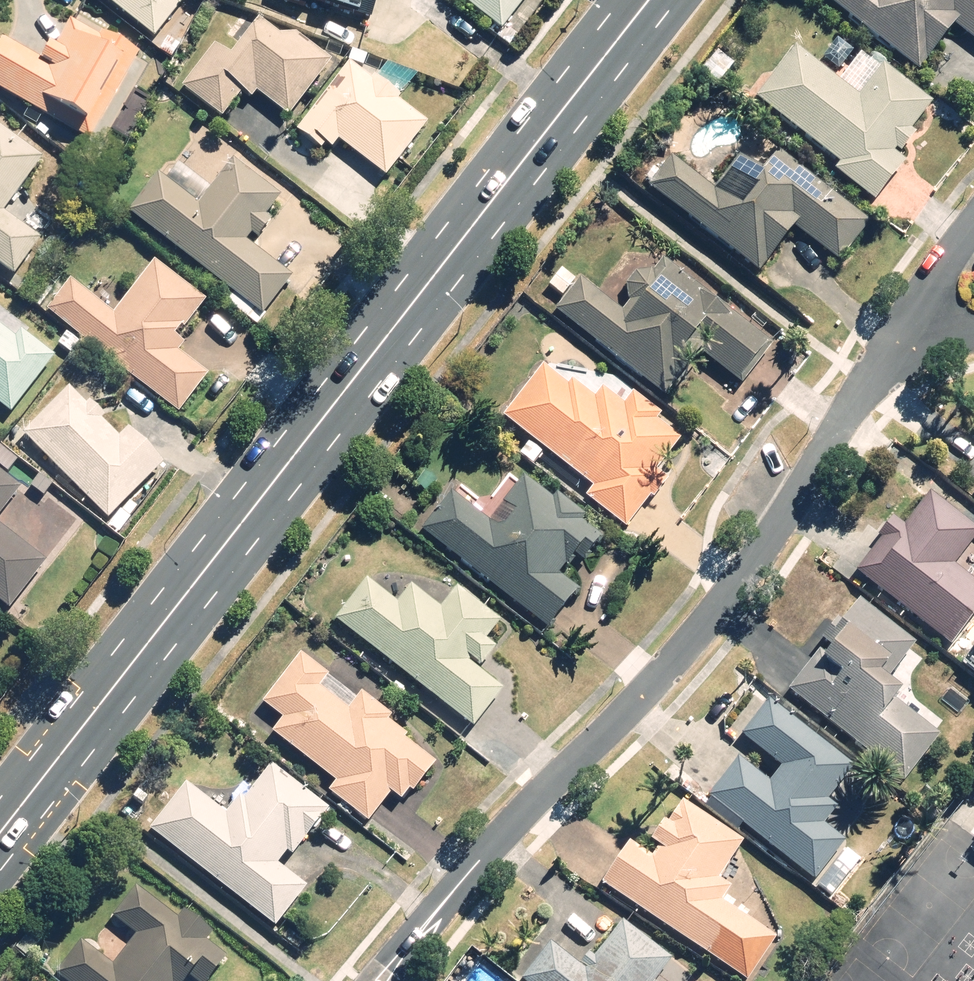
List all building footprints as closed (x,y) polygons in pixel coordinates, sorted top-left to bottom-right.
[(150,43),(183,0),(93,0),(150,43)] [(355,28),(357,20),(369,24),(378,0),(276,0),(355,28)] [(527,0),(456,0),(455,2),(499,37),(527,0)] [(920,78),(953,33),(973,49),(973,0),(814,0),(920,78)] [(209,47),(175,90),(215,122),(234,99),(242,105),(248,99),(283,127),(331,67),(263,12),(224,60),(209,47)] [(88,146),(137,59),(71,21),(55,49),(45,43),(35,61),(0,41),(0,96),(88,146)] [(793,52),(751,104),(876,204),(907,166),(898,158),(914,138),(909,134),(931,107),(864,53),(836,87),(793,52)] [(731,70),(713,54),(697,72),(715,88),(731,70)] [(347,71),(292,136),(319,159),(324,153),(330,157),(337,148),(382,186),(428,130),(397,104),(416,81),(388,58),(365,85),(347,71)] [(14,281),(42,242),(1,213),(37,163),(0,137),(0,271),(14,281)] [(670,161),(644,192),(753,280),(791,233),(836,270),(870,228),(777,152),(758,176),(738,159),(710,193),(670,161)] [(154,177),(124,216),(258,320),(288,281),(247,249),(267,223),(263,219),(274,204),(227,167),(195,208),(154,177)] [(574,279),(549,310),(659,398),(675,378),(682,384),(701,360),(735,388),(769,345),(662,260),(652,273),(638,271),(628,278),(623,291),(627,304),(619,315),(574,279)] [(67,284),(43,316),(177,419),(206,380),(177,358),(184,349),(174,341),(200,307),(148,267),(110,316),(67,284)] [(52,361),(16,333),(7,345),(0,339),(0,410),(7,416),(52,361)] [(535,371),(497,422),(527,444),(518,456),(624,535),(648,502),(651,505),(668,482),(655,473),(677,443),(651,424),(657,416),(628,395),(620,407),(598,390),(590,400),(566,382),(561,390),(535,371)] [(64,393),(19,437),(101,521),(158,465),(124,430),(112,442),(96,426),(103,420),(87,404),(80,410),(64,393)] [(18,493),(0,479),(0,515),(18,493)] [(446,492),(413,535),(545,636),(578,592),(560,578),(575,557),(584,564),(599,544),(577,526),(582,519),(552,497),(547,504),(518,482),(486,523),(446,492)] [(848,577),(973,668),(973,584),(953,569),(973,539),(973,531),(922,493),(897,527),(888,520),(848,577)] [(6,615),(45,566),(0,530),(0,610),(6,615)] [(364,579),(329,624),(470,733),(501,694),(473,673),(490,650),(480,642),(496,621),(454,589),(436,612),(406,588),(395,603),(364,579)] [(812,651),(781,693),(902,782),(935,738),(905,716),(912,707),(875,680),(885,666),(894,672),(913,647),(854,604),(832,634),(838,638),(823,659),(812,651)] [(279,723),(269,736),(331,786),(323,796),(364,829),(388,799),(394,804),(403,793),(410,799),(435,767),(402,740),(405,737),(385,721),(388,718),(358,694),(344,712),(315,689),(324,677),(297,655),(256,705),(279,723)] [(735,762),(704,802),(827,897),(848,870),(832,857),(841,845),(822,829),(835,812),(826,806),(853,770),(756,695),(727,733),(776,771),(765,786),(735,762)] [(179,784),(140,833),(270,935),(305,890),(275,867),(284,856),(288,859),(325,812),(267,767),(241,801),(235,796),(220,816),(179,784)] [(597,887),(739,980),(748,980),(774,941),(718,904),(726,891),(713,883),(739,844),(681,806),(663,833),(655,828),(644,846),(629,837),(597,887)] [(48,977),(54,980),(211,980),(227,961),(206,945),(212,937),(180,913),(173,922),(130,889),(106,919),(131,938),(106,970),(73,944),(48,977)] [(518,980),(650,980),(664,962),(617,926),(589,962),(583,957),(575,967),(546,944),(518,980)]
